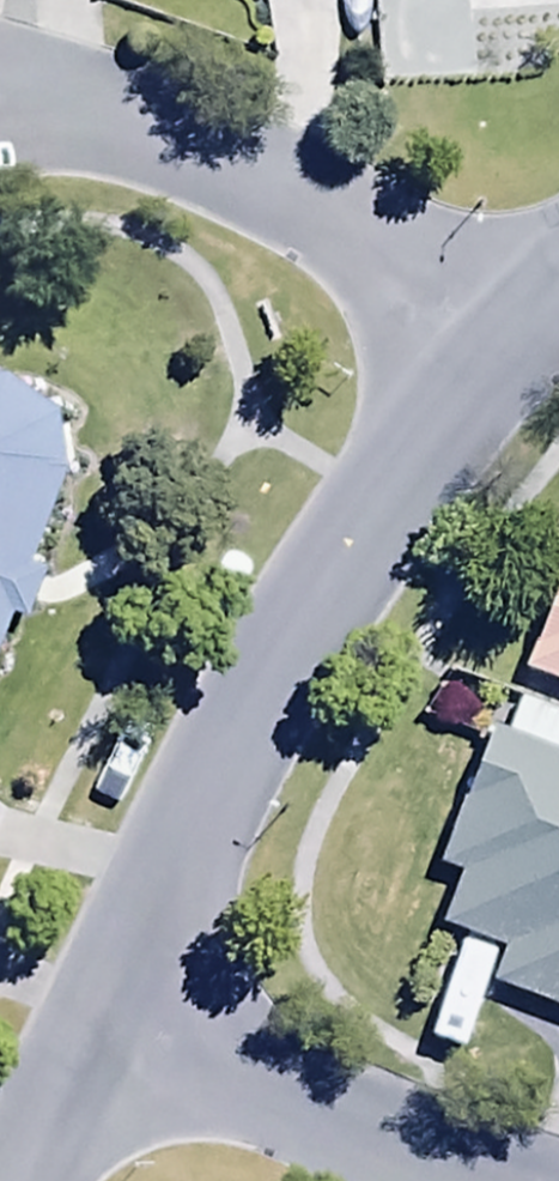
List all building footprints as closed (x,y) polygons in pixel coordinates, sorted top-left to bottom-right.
[(15,625),(31,631),(49,579),(36,575),(66,490),(60,425),(11,393),(0,393),(0,667),(15,625)] [(526,678),(558,691),(558,593),(526,678)] [(525,712),(512,746),(495,740),(443,876),(465,885),(445,937),(505,960),(492,995),(558,1020),(558,725),(525,712)]
